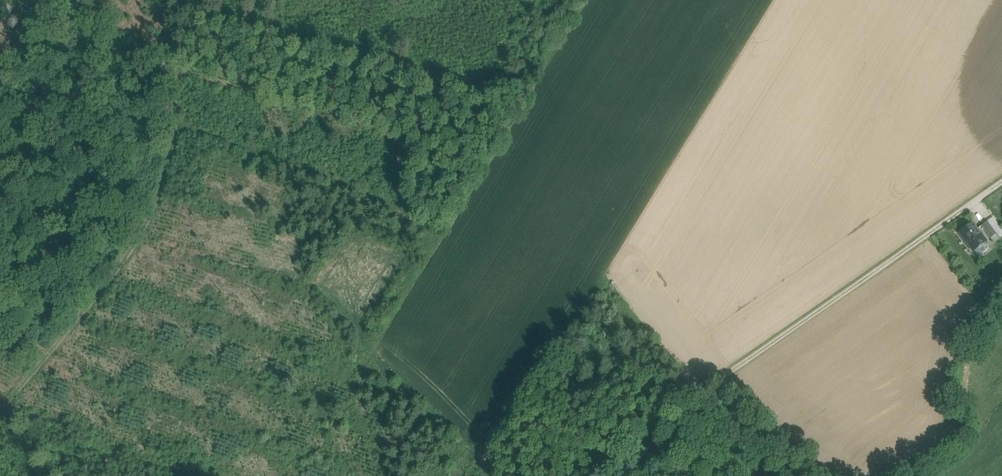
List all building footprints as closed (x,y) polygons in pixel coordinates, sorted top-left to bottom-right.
[(997,234),(987,222),(981,226),(991,239),(997,234)] [(986,242),(972,223),(959,233),(973,252),(986,242)]
